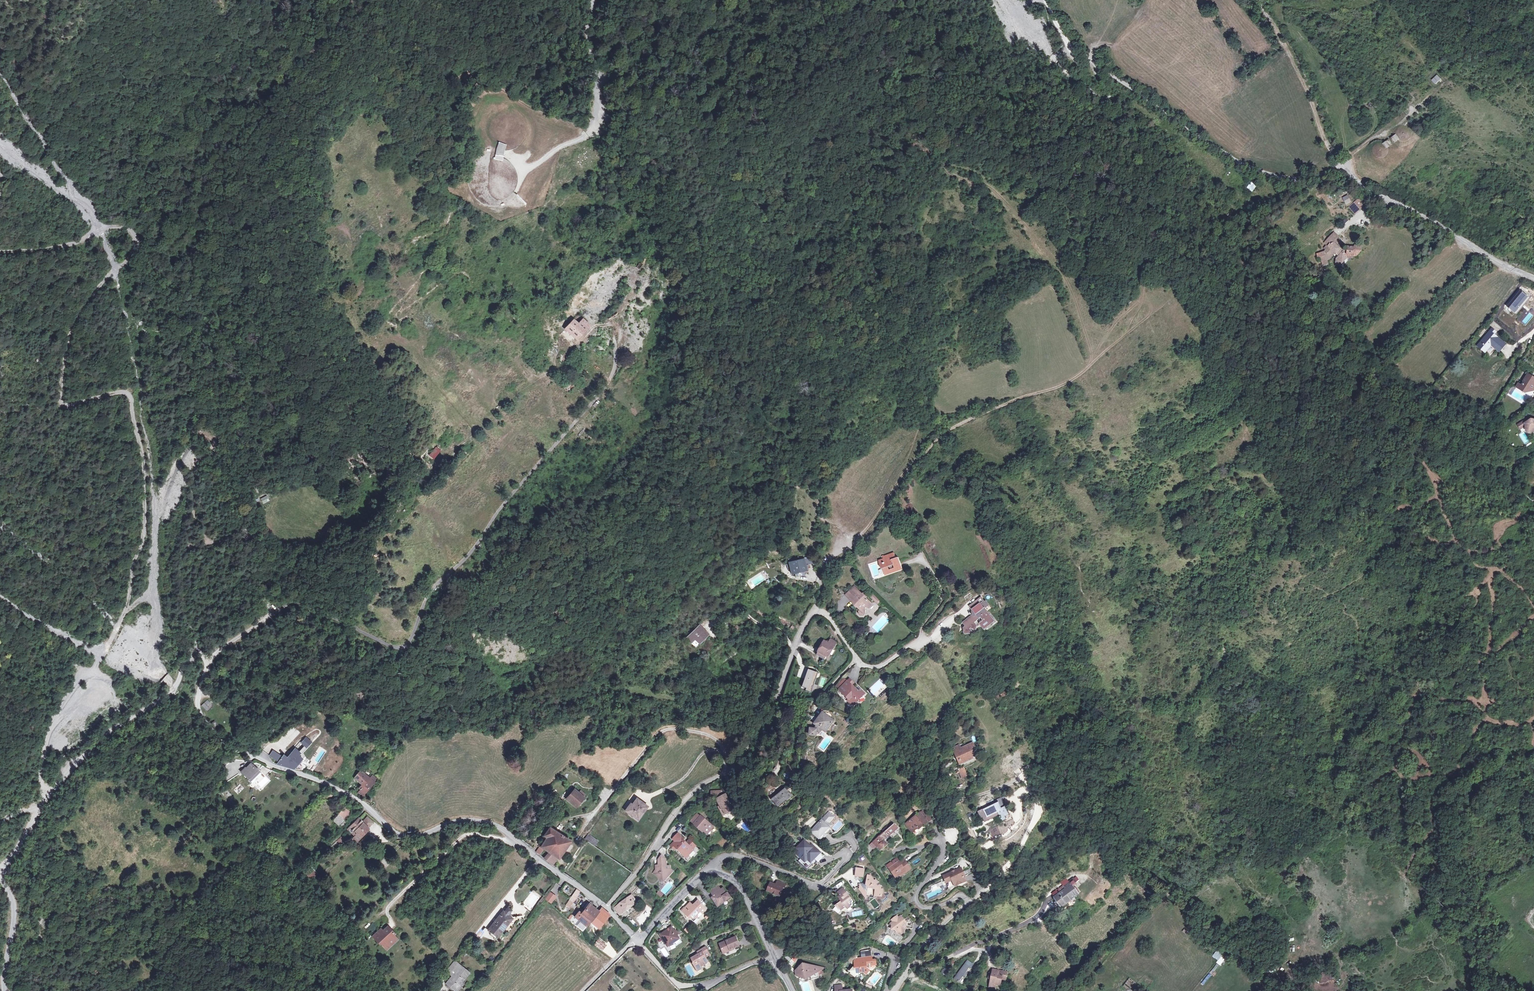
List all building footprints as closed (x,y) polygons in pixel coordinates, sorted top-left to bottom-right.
[(1436,74),(1429,81),(1434,86),(1441,80),(1436,74)] [(601,120),(609,118),(607,109),(599,111),(601,120)] [(497,119),(497,122),(490,121),(489,130),(502,132),(504,120),(497,119)] [(510,122),(503,135),(513,140),(519,127),(510,122)] [(1383,143),(1381,143),(1380,143),(1377,144),(1376,145),(1374,147),(1373,150),(1373,152),(1374,154),(1374,155),(1376,157),(1377,158),(1379,159),(1380,159),(1381,159),(1382,159),(1384,158),(1385,157),(1386,156),(1387,155),(1388,153),(1388,151),(1388,149),(1388,148),(1392,145),(1388,140),(1383,143)] [(506,145),(499,142),(496,149),(495,155),(503,156),(504,151),(506,145)] [(471,188),(477,202),(497,205),(496,202),(494,202),(498,174),(502,172),(505,173),(506,160),(502,159),(501,163),(504,163),(504,170),(497,169),(497,166),(495,160),(492,161),(492,166),(490,163),(486,162),(488,166),(477,170),(479,175),(473,174),(471,184),(472,185),(471,188)] [(1252,192),(1258,186),(1252,181),(1246,187),(1252,192)] [(513,211),(523,201),(515,193),(505,203),(513,211)] [(1351,202),(1347,195),(1342,198),(1346,204),(1351,202)] [(1359,198),(1354,203),(1360,210),(1365,205),(1359,198)] [(1360,210),(1354,203),(1349,207),(1354,214),(1360,210)] [(1338,237),(1333,233),(1324,243),(1327,245),(1324,248),(1326,250),(1324,252),(1317,254),(1318,257),(1320,257),(1323,264),(1328,263),(1327,260),(1327,258),(1328,258),(1334,252),(1335,253),(1339,256),(1336,258),(1342,263),(1347,257),(1353,258),(1353,256),(1356,256),(1361,250),(1360,246),(1355,245),(1354,247),(1348,246),(1347,254),(1346,255),(1343,253),(1344,251),(1341,248),(1339,250),(1337,248),(1338,247),(1339,246),(1342,243),(1337,239),(1338,237)] [(1327,258),(1327,260),(1329,259),(1335,253),(1334,252),(1328,258),(1327,258)] [(603,294),(596,291),(586,308),(598,314),(609,297),(603,294)] [(578,325),(573,320),(565,330),(567,331),(578,342),(592,325),(583,319),(578,325)] [(1496,332),(1492,329),(1478,346),(1485,352),(1491,345),(1500,352),(1505,345),(1494,335),(1496,332)] [(1526,393),(1531,391),(1533,388),(1533,389),(1533,378),(1528,374),(1519,388),(1526,393)] [(1531,419),(1525,423),(1524,424),(1525,426),(1529,431),(1533,432),(1533,428),(1533,420),(1531,419)] [(1524,443),(1529,440),(1523,432),(1518,435),(1524,443)] [(429,455),(434,459),(441,450),(436,446),(429,455)] [(839,450),(831,450),(831,458),(839,458),(839,450)] [(267,490),(261,494),(263,499),(270,495),(267,490)] [(895,562),(894,559),(891,553),(883,556),(880,556),(881,559),(876,561),(880,569),(881,569),(883,573),(888,571),(888,572),(900,568),(897,561),(895,562)] [(804,558),(788,562),(791,575),(807,571),(804,558)] [(856,589),(853,586),(844,595),(847,598),(856,589)] [(856,589),(847,598),(858,609),(858,614),(860,617),(863,617),(865,614),(865,608),(868,607),(868,608),(872,605),(856,589)] [(871,594),(869,597),(877,604),(880,602),(871,594)] [(972,610),(973,615),(962,624),(966,628),(964,630),(966,635),(973,633),(971,631),(973,630),(975,632),(976,626),(979,624),(985,630),(996,621),(988,612),(987,612),(984,609),(989,605),(986,601),(984,602),(980,597),(969,606),(972,610)] [(702,627),(690,637),(697,645),(709,636),(702,627)] [(827,646),(822,643),(816,655),(825,660),(830,650),(832,651),(834,646),(828,643),(827,646)] [(818,673),(809,670),(802,687),(807,689),(806,691),(808,693),(812,692),(818,673)] [(824,688),(827,679),(822,676),(818,686),(824,688)] [(840,682),(833,690),(836,693),(843,684),(840,682)] [(836,693),(835,694),(841,699),(841,698),(846,702),(845,704),(851,709),(855,704),(855,702),(856,701),(859,697),(860,698),(862,696),(857,691),(855,693),(852,691),(851,692),(848,689),(848,688),(843,684),(836,693)] [(207,700),(201,705),(206,711),(209,708),(208,706),(211,703),(207,700)] [(815,727),(808,727),(808,735),(816,736),(817,733),(819,733),(821,730),(825,732),(834,720),(822,711),(813,723),(815,727)] [(302,738),(295,735),(292,742),(299,744),(302,738)] [(957,755),(958,754),(962,763),(961,764),(962,767),(958,769),(962,778),(968,776),(964,766),(976,761),(973,756),(978,754),(976,750),(979,749),(977,745),(976,746),(974,742),(961,748),(960,744),(955,746),(956,748),(954,749),(957,755)] [(285,756),(281,754),(276,764),(288,768),(292,769),(298,755),(290,749),(285,756)] [(241,764),(237,767),(245,778),(256,770),(248,760),(242,765),(241,764)] [(257,772),(256,770),(245,778),(246,780),(257,772)] [(366,776),(359,771),(353,780),(360,785),(366,776)] [(369,778),(366,776),(360,785),(358,789),(359,790),(356,794),(361,798),(375,777),(372,775),(369,778)] [(238,794),(244,788),(241,784),(234,790),(238,794)] [(791,797),(784,789),(772,801),(777,807),(785,799),(787,801),(791,797)] [(577,791),(574,795),(569,801),(579,809),(585,800),(589,795),(583,792),(581,794),(577,791)] [(716,804),(715,804),(719,810),(722,815),(720,816),(721,819),(722,820),(729,817),(733,820),(736,817),(733,814),(730,808),(729,809),(725,800),(723,801),(720,795),(710,796),(711,803),(716,803),(716,804)] [(634,803),(632,802),(627,810),(637,816),(640,813),(643,815),(649,805),(638,797),(634,803)] [(376,805),(369,800),(367,804),(372,808),(376,805)] [(998,804),(977,813),(980,820),(982,819),(984,824),(999,818),(1002,824),(1006,822),(1005,820),(1010,818),(1005,807),(1001,809),(998,804)] [(349,816),(344,810),(336,816),(342,822),(349,816)] [(925,816),(922,812),(905,826),(912,834),(922,826),(923,828),(927,824),(923,819),(928,815),(927,815),(925,816)] [(704,818),(701,815),(693,822),(697,825),(704,818)] [(928,815),(923,819),(927,824),(932,820),(928,815)] [(336,816),(330,822),(335,828),(342,822),(336,816)] [(828,816),(811,835),(819,843),(824,837),(828,832),(828,831),(825,828),(827,825),(832,819),(828,816)] [(705,818),(704,818),(697,825),(696,826),(701,831),(702,829),(709,837),(716,829),(705,818)] [(373,825),(368,820),(362,825),(368,830),(373,825)] [(362,825),(358,821),(349,830),(354,834),(352,836),(354,837),(349,842),(354,846),(356,844),(369,831),(368,830),(362,825)] [(897,830),(893,826),(883,835),(887,839),(897,830)] [(547,832),(550,834),(541,846),(539,845),(535,850),(540,854),(544,848),(548,851),(544,857),(552,864),(556,857),(559,859),(570,842),(567,840),(570,836),(563,831),(561,834),(550,827),(547,832)] [(674,841),(669,845),(673,849),(675,848),(682,856),(685,854),(687,856),(692,852),(692,851),(695,848),(686,838),(683,840),(678,834),(672,839),(674,841)] [(600,840),(592,835),(588,840),(596,846),(600,840)] [(883,835),(879,839),(883,843),(887,839),(883,835)] [(533,840),(527,836),(524,841),(529,845),(533,840)] [(828,836),(824,837),(819,843),(821,844),(828,836)] [(345,842),(342,839),(337,843),(341,847),(345,842)] [(879,839),(873,845),(870,847),(874,852),(877,849),(879,852),(883,849),(884,850),(887,847),(883,843),(879,839)] [(804,845),(794,855),(801,862),(803,859),(810,866),(819,856),(812,850),(811,851),(804,845)] [(801,862),(798,865),(806,872),(815,863),(817,865),(823,859),(819,856),(810,866),(803,859),(801,862)] [(657,869),(654,869),(654,873),(653,876),(663,883),(667,878),(667,875),(669,875),(672,872),(669,870),(668,867),(665,867),(663,860),(655,861),(656,867),(657,869)] [(897,862),(887,869),(896,881),(901,877),(905,874),(906,875),(911,871),(906,865),(902,868),(899,865),(897,862)] [(313,874),(307,868),(299,876),(304,882),(313,874)] [(963,868),(945,876),(949,883),(954,881),(957,886),(957,887),(968,882),(964,874),(965,873),(963,868)] [(867,871),(858,870),(858,878),(866,879),(867,871)] [(1073,885),(1079,879),(1076,876),(1070,882),(1073,885)] [(871,877),(869,887),(871,889),(874,890),(873,899),(877,900),(879,900),(879,898),(882,899),(885,896),(886,892),(884,892),(884,890),(879,882),(877,883),(873,878),(871,877)] [(949,883),(948,883),(951,889),(957,886),(954,881),(949,883)] [(572,886),(567,882),(559,893),(565,897),(572,886)] [(1063,885),(1066,889),(1054,898),(1061,906),(1077,894),(1068,882),(1063,885)] [(770,890),(768,890),(766,897),(778,901),(781,894),(782,895),(784,889),(776,886),(774,890),(771,888),(770,890)] [(862,886),(862,889),(866,895),(870,893),(871,889),(869,887),(862,886)] [(716,887),(709,892),(712,896),(710,898),(717,908),(730,898),(726,893),(724,894),(722,890),(719,891),(716,887)] [(569,908),(580,892),(576,888),(564,905),(569,908)] [(843,897),(841,900),(844,904),(838,908),(844,912),(850,911),(855,907),(855,904),(855,903),(846,890),(841,894),(843,897)] [(550,904),(556,896),(550,891),(544,899),(550,904)] [(638,902),(632,894),(611,906),(614,910),(617,909),(618,910),(621,909),(622,911),(638,902)] [(1054,898),(1053,899),(1059,907),(1061,906),(1054,898)] [(690,902),(680,911),(689,920),(694,915),(696,914),(699,912),(702,914),(705,910),(698,900),(692,905),(690,902)] [(595,909),(586,902),(577,913),(575,911),(570,917),(583,927),(585,923),(595,909)] [(598,905),(595,909),(585,923),(589,926),(593,929),(607,915),(598,905)] [(508,917),(499,909),(484,929),(493,936),(508,917)] [(694,915),(689,920),(692,923),(699,917),(696,914),(694,915)] [(895,924),(892,926),(894,928),(896,928),(898,930),(897,932),(900,935),(905,936),(906,931),(909,929),(915,930),(916,924),(910,917),(906,920),(903,917),(900,919),(898,917),(893,921),(895,924)] [(383,932),(381,932),(375,938),(379,943),(382,943),(385,947),(389,943),(391,943),(394,943),(398,939),(395,936),(394,934),(388,927),(384,930),(383,932)] [(384,930),(382,928),(373,936),(375,938),(381,932),(383,932),(384,930)] [(670,929),(658,936),(665,948),(678,941),(675,937),(676,936),(674,931),(672,932),(670,929)] [(912,939),(919,947),(930,936),(925,931),(921,935),(918,933),(912,939)] [(593,944),(601,951),(606,945),(598,938),(593,944)] [(735,938),(719,944),(722,952),(730,949),(730,948),(738,945),(735,938)] [(610,943),(607,946),(613,951),(615,949),(610,943)] [(696,954),(688,957),(690,962),(689,962),(692,969),(697,967),(697,965),(700,963),(704,962),(702,957),(706,956),(703,949),(698,951),(699,955),(696,956),(696,954)] [(1225,959),(1221,956),(1223,953),(1217,949),(1212,956),(1218,960),(1216,963),(1220,965),(1225,959)] [(861,965),(861,961),(861,959),(858,956),(853,964),(858,968),(861,965)] [(861,961),(861,965),(858,968),(859,970),(857,970),(854,975),(859,979),(862,975),(863,976),(867,975),(870,977),(873,972),(871,971),(873,969),(880,968),(879,962),(875,963),(875,959),(861,961)] [(798,969),(794,970),(795,975),(799,974),(800,976),(804,975),(805,978),(811,975),(812,978),(819,977),(817,972),(816,966),(812,967),(812,966),(809,966),(809,965),(807,965),(807,964),(802,963),(802,966),(798,967),(798,969)] [(965,964),(959,971),(954,978),(958,981),(963,975),(964,976),(966,974),(964,972),(969,966),(965,964)] [(466,972),(459,967),(446,984),(449,987),(449,988),(453,990),(456,987),(455,986),(466,972)] [(1329,968),(1316,973),(1319,982),(1333,976),(1329,968)] [(1007,972),(993,970),(989,987),(995,988),(995,984),(1000,985),(1002,977),(1006,978),(1007,972)]
